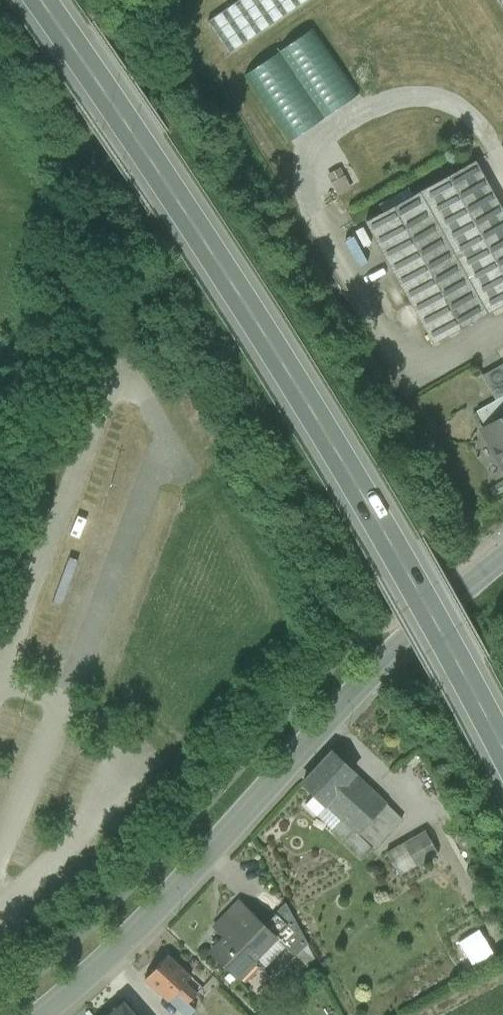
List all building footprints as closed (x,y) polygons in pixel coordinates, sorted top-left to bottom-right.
[(208,21),(230,54),(308,0),(239,0),(208,21)] [(313,28),(245,75),(290,141),(359,94),(313,28)] [(366,221),(434,343),(502,305),(502,212),(475,161),(366,221)] [(482,375),(495,400),(502,396),(502,363),(482,375)] [(476,411),(485,427),(502,417),(502,396),(495,400),(476,411)] [(482,429),(502,466),(502,417),(485,427),(482,429)] [(355,772),(333,752),(304,784),(316,795),(326,804),(354,773),(355,772)] [(354,773),(326,804),(332,809),(343,820),(358,834),(386,804),(354,773)] [(307,805),(322,820),(332,809),(326,804),(316,795),(307,805)] [(358,834),(372,847),(374,849),(402,819),(386,804),(358,834)] [(322,820),(333,830),(343,820),(332,809),(322,820)] [(358,834),(343,820),(333,830),(362,858),(372,847),(358,834)] [(425,830),(387,852),(400,875),(439,854),(425,830)] [(264,926),(239,901),(222,918),(233,930),(211,953),(238,980),(255,962),(253,960),(275,938),(276,937),(264,926)] [(308,944),(286,903),(264,926),(276,937),(275,938),(295,957),(308,944)] [(168,955),(145,979),(169,1001),(169,1000),(185,1014),(191,1014),(196,1010),(189,1003),(203,987),(168,955)] [(121,1000),(103,1014),(134,1014),(121,1000)]
